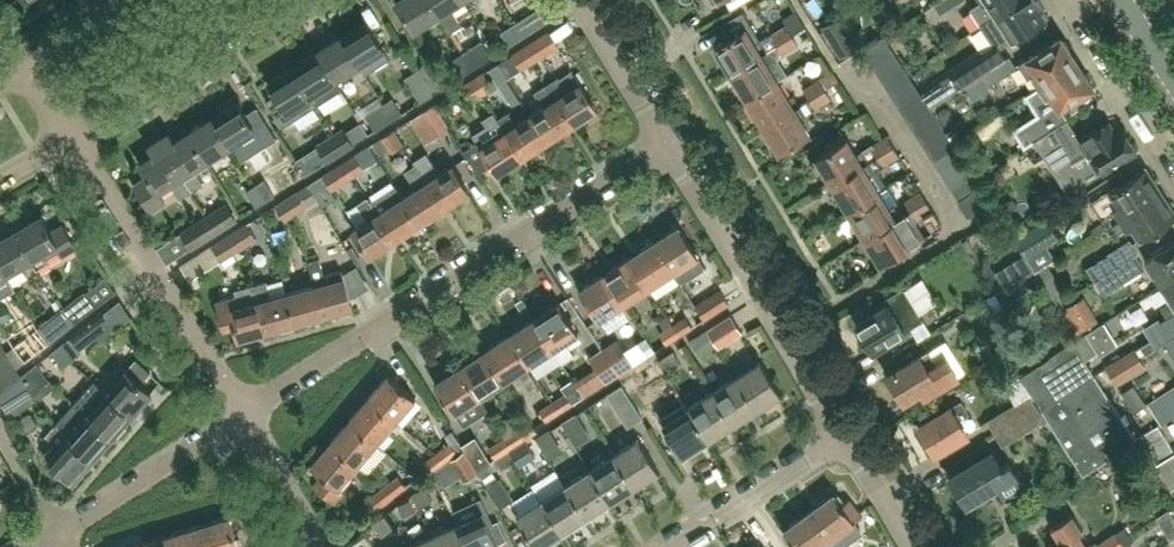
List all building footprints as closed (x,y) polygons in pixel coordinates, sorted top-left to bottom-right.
[(430,0),(400,0),(396,2),(414,30),(429,20),(431,23),(441,17),(439,13),(430,0)] [(453,10),(451,6),(460,0),(430,0),(439,13),(441,17),(449,32),(462,24),(453,10)] [(514,13),(527,0),(501,0),(514,13)] [(959,0),(938,0),(933,3),(939,13),(959,0)] [(1006,57),(999,47),(1044,18),(1038,9),(1042,6),(1038,0),(1016,0),(980,24),(993,46),(950,74),(958,87),(978,74),(1006,57)] [(1016,0),(978,0),(980,2),(970,8),(980,24),(1016,0)] [(538,8),(513,24),(521,37),(546,21),(538,8)] [(767,51),(761,40),(755,43),(746,27),(738,14),(717,27),(725,40),(715,46),(731,72),(767,51)] [(390,58),(384,49),(366,21),(341,36),(361,68),(365,74),(390,58)] [(510,44),(521,37),(513,24),(501,31),(510,44)] [(772,35),(777,43),(792,33),(787,25),(772,35)] [(549,30),(522,47),(532,62),(559,45),(549,30)] [(797,43),(792,33),(777,43),(782,52),(797,43)] [(892,49),(883,35),(863,48),(871,62),(892,49)] [(1076,60),(1069,49),(1070,46),(1066,39),(1062,38),(1060,35),(1027,56),(1028,58),(1018,64),(1027,78),(1032,75),(1038,84),(1076,60)] [(361,68),(341,36),(317,52),(335,80),(347,72),(349,76),(361,68)] [(850,50),(843,39),(833,45),(840,57),(850,50)] [(481,41),(463,52),(473,67),(491,56),(481,41)] [(521,69),(532,62),(522,47),(511,54),(521,69)] [(880,76),(901,62),(892,49),(871,62),(880,76)] [(778,80),(768,63),(773,60),(767,51),(731,72),(747,99),(778,80)] [(341,90),(335,80),(317,52),(293,67),(317,105),(341,90)] [(464,73),(473,67),(463,52),(455,58),(464,73)] [(1009,55),(1006,57),(978,74),(986,87),(1016,67),(1009,55)] [(1092,85),(1090,82),(1091,79),(1087,73),(1083,71),(1076,60),(1038,84),(1045,95),(1050,93),(1058,106),(1092,85)] [(431,62),(418,70),(433,93),(446,85),(431,62)] [(889,89),(910,76),(901,62),(880,76),(889,89)] [(283,126),(317,105),(293,67),(268,83),(276,95),(266,101),(283,126)] [(420,102),(433,93),(418,70),(405,79),(420,102)] [(483,72),(473,79),(482,94),(493,87),(483,72)] [(598,109),(580,82),(567,91),(557,76),(546,84),(572,125),(598,109)] [(919,90),(910,76),(889,89),(898,103),(919,90)] [(819,77),(803,87),(810,97),(825,88),(819,77)] [(472,101),(482,94),(473,79),(462,86),(472,101)] [(799,103),(794,94),(788,97),(778,80),(747,99),(763,125),(799,103)] [(572,125),(546,84),(534,91),(543,106),(531,114),(548,141),(572,125)] [(932,86),(921,93),(928,103),(929,105),(940,99),(932,86)] [(831,97),(825,88),(810,97),(815,106),(831,97)] [(928,103),(921,93),(919,90),(898,103),(907,117),(928,103)] [(393,98),(383,104),(393,119),(402,113),(393,98)] [(246,115),(238,102),(213,117),(231,145),(233,149),(241,162),(276,139),(257,108),(246,115)] [(383,103),(365,114),(375,130),(393,119),(383,104),(383,103)] [(810,133),(800,117),(806,114),(799,103),(763,125),(780,151),(810,133)] [(937,117),(930,107),(929,105),(928,103),(907,117),(916,131),(937,117)] [(449,128),(433,104),(423,111),(438,135),(449,128)] [(548,141),(531,114),(517,123),(508,110),(498,117),(523,157),(548,141)] [(498,117),(493,111),(482,118),(486,125),(473,134),(498,173),(523,157),(498,117)] [(1035,137),(1051,126),(1044,115),(1028,126),(1026,121),(1013,129),(1023,144),(1025,143),(1035,137)] [(213,117),(189,133),(206,160),(219,153),(221,156),(233,149),(231,145),(213,117)] [(946,131),(937,117),(916,131),(925,144),(946,131)] [(1114,132),(1106,120),(1073,141),(1060,120),(1051,126),(1035,137),(1025,143),(1032,156),(1039,151),(1044,160),(1061,149),(1081,181),(1100,169),(1101,170),(1135,148),(1122,127),(1114,132)] [(955,126),(946,132),(953,142),(962,136),(955,126)] [(344,151),(354,145),(342,127),(333,133),(344,151)] [(404,144),(394,129),(383,137),(393,152),(404,144)] [(946,132),(946,131),(925,144),(934,158),(954,145),(953,142),(946,132)] [(206,160),(189,133),(174,142),(170,135),(160,141),(185,180),(191,190),(203,183),(196,172),(209,164),(206,160)] [(336,156),(344,151),(333,133),(316,144),(327,162),(336,156)] [(856,153),(847,138),(846,139),(843,134),(827,144),(830,148),(816,157),(832,183),(893,146),(893,145),(878,154),(868,161),(861,150),(856,153)] [(873,146),(878,154),(893,145),(887,137),(873,146)] [(164,202),(157,192),(170,184),(179,197),(191,190),(185,180),(160,141),(150,147),(154,154),(140,163),(148,176),(134,185),(150,210),(164,202)] [(963,158),(954,145),(934,158),(943,172),(963,158)] [(887,186),(877,169),(884,164),(898,155),(893,146),(832,183),(848,209),(879,191),(887,186)] [(470,190),(453,164),(440,173),(427,153),(415,161),(445,207),(470,190)] [(356,154),(344,162),(354,176),(365,169),(356,154)] [(445,207),(415,161),(414,161),(415,163),(404,171),(413,185),(401,193),(400,193),(420,223),(445,207)] [(354,176),(344,162),(334,168),(343,183),(354,176)] [(275,174),(285,191),(303,181),(293,163),(275,174)] [(1108,223),(1158,192),(1151,181),(1152,177),(1148,171),(1144,170),(1142,167),(1108,189),(1118,203),(1102,214),(1108,223)] [(981,186),(972,172),(952,185),(960,199),(981,186)] [(338,197),(324,175),(310,184),(324,206),(338,197)] [(265,179),(255,186),(265,201),(275,195),(265,179)] [(420,223),(400,193),(401,193),(394,184),(370,200),(379,213),(378,213),(395,239),(420,223)] [(1036,270),(1047,263),(1048,262),(1040,250),(1059,238),(1056,233),(1082,216),(1079,212),(1103,197),(1095,185),(1071,200),(1072,201),(1046,218),(1045,217),(1016,237),(1027,255),(1034,267),(1036,270)] [(257,206),(265,201),(255,186),(247,191),(257,206)] [(990,200),(981,186),(960,199),(959,200),(969,214),(990,200)] [(905,200),(911,208),(926,199),(921,190),(905,200)] [(900,213),(894,204),(889,207),(879,191),(848,209),(864,235),(900,213)] [(298,192),(287,199),(296,213),(307,206),(298,192)] [(1140,237),(1173,216),(1172,213),(1173,209),(1169,203),(1165,202),(1158,192),(1108,223),(1114,234),(1131,223),(1140,237)] [(395,239),(378,213),(379,213),(370,200),(368,196),(357,203),(367,220),(353,229),(370,256),(395,239)] [(286,220),(296,213),(287,199),(276,205),(286,220)] [(933,209),(926,199),(911,208),(901,214),(900,213),(864,235),(880,262),(914,241),(917,246),(927,240),(915,220),(933,209)] [(227,204),(207,217),(217,232),(237,219),(227,204)] [(76,246),(63,225),(51,232),(41,215),(15,230),(34,263),(37,268),(49,261),(47,257),(60,250),(62,254),(76,246)] [(207,217),(182,233),(191,248),(217,232),(207,217)] [(248,223),(236,231),(245,246),(257,238),(248,223)] [(699,254),(680,224),(654,241),(673,271),(699,254)] [(15,230),(0,239),(0,262),(7,274),(22,265),(25,269),(34,263),(15,230)] [(233,254),(245,246),(236,231),(213,246),(222,261),(233,254)] [(1173,275),(1173,239),(1145,258),(1153,272),(1161,284),(1173,275)] [(673,271),(654,241),(629,256),(649,287),(673,271)] [(1086,267),(1094,279),(1135,253),(1137,251),(1131,242),(1108,257),(1106,254),(1086,267)] [(1145,268),(1135,253),(1094,279),(1104,294),(1145,268)] [(997,273),(1005,285),(1008,283),(1034,267),(1027,255),(997,273)] [(624,302),(649,287),(629,256),(605,272),(624,302)] [(352,307),(343,270),(325,275),(320,258),(309,261),(316,285),(324,315),(352,307)] [(1036,270),(1034,267),(1008,283),(1016,297),(1043,281),(1036,270)] [(628,308),(624,302),(605,272),(579,289),(607,332),(632,315),(628,308)] [(1161,284),(1171,299),(1160,307),(1163,312),(1152,319),(1159,331),(1149,338),(1155,346),(1171,335),(1173,333),(1173,275),(1161,284)] [(296,323),(287,292),(271,297),(266,280),(255,284),(267,330),(296,323)] [(267,330),(255,284),(235,289),(236,295),(216,300),(223,327),(234,324),(238,339),(267,330)] [(324,315),(316,285),(287,292),(296,323),(324,315)] [(924,318),(904,285),(884,297),(888,303),(856,322),(873,349),(899,333),(902,339),(916,330),(912,325),(924,318)] [(704,319),(730,302),(721,288),(695,305),(704,319)] [(95,306),(84,292),(61,309),(72,324),(95,306)] [(579,332),(559,302),(534,318),(553,348),(552,349),(561,363),(574,354),(565,340),(579,332)] [(64,331),(72,324),(61,309),(38,327),(49,342),(64,331)] [(742,331),(731,313),(708,328),(719,345),(742,331)] [(686,315),(673,324),(679,334),(693,325),(686,315)] [(553,348),(534,318),(509,334),(528,364),(552,349),(553,348)] [(89,324),(61,345),(73,360),(81,354),(78,351),(98,335),(89,324)] [(666,343),(679,334),(673,324),(659,332),(666,343)] [(695,348),(711,337),(706,329),(690,340),(695,348)] [(33,330),(22,339),(14,345),(25,360),(44,345),(33,330)] [(1021,377),(1041,408),(1094,374),(1084,359),(1097,351),(1086,333),(1051,357),(1021,377)] [(528,364),(509,334),(484,350),(504,380),(528,364)] [(647,338),(640,343),(647,355),(655,350),(647,338)] [(1145,353),(1155,346),(1149,338),(1139,344),(1145,353)] [(617,339),(603,348),(619,373),(633,364),(617,339)] [(63,367),(73,360),(61,345),(52,352),(63,367)] [(605,382),(619,373),(603,348),(590,357),(605,382)] [(1117,385),(1147,367),(1135,348),(1106,366),(1117,385)] [(12,362),(4,349),(0,352),(0,370),(12,362)] [(959,375),(947,356),(937,362),(928,349),(887,373),(904,400),(921,390),(925,396),(959,375)] [(479,396),(504,380),(484,350),(460,365),(479,396)] [(667,367),(680,359),(675,351),(662,359),(667,367)] [(782,392),(760,358),(736,374),(757,408),(782,392)] [(152,392),(141,382),(150,372),(136,359),(107,391),(132,414),(152,392)] [(454,412),(479,396),(460,365),(456,360),(444,368),(447,373),(434,382),(454,412)] [(20,375),(12,362),(0,370),(0,387),(20,375)] [(48,379),(37,364),(28,371),(40,386),(48,379)] [(658,375),(652,365),(637,374),(643,384),(658,375)] [(415,397),(388,374),(368,397),(396,420),(415,397)] [(757,408),(736,374),(712,389),(733,423),(757,408)] [(1137,439),(1094,374),(1041,408),(1083,474),(1137,439)] [(28,388),(20,375),(0,387),(0,400),(2,403),(28,388)] [(1020,400),(987,420),(995,433),(1038,407),(1020,376),(1009,382),(1020,400)] [(132,414),(107,391),(93,379),(74,402),(113,436),(132,414)] [(643,418),(621,385),(609,393),(630,426),(643,418)] [(36,400),(28,388),(2,403),(10,416),(36,400)] [(733,423),(712,389),(687,405),(709,439),(733,423)] [(566,392),(553,401),(559,412),(573,403),(566,392)] [(396,420),(368,397),(349,419),(376,442),(396,420)] [(968,432),(960,419),(970,413),(962,400),(952,406),(951,405),(919,425),(935,452),(968,432)] [(546,421),(559,412),(553,401),(539,410),(546,421)] [(93,458),(113,436),(74,402),(64,413),(55,424),(65,432),(64,432),(93,458)] [(709,439),(687,405),(662,421),(684,455),(709,439)] [(1046,419),(1038,407),(995,433),(1002,446),(1046,419)] [(584,423),(578,412),(563,422),(570,432),(584,423)] [(376,442),(349,419),(330,442),(357,465),(376,442)] [(1141,436),(1157,461),(1173,451),(1173,450),(1159,425),(1141,436)] [(519,427),(505,437),(512,447),(526,438),(519,427)] [(536,437),(550,458),(563,450),(549,429),(536,437)] [(451,431),(444,436),(449,442),(451,444),(457,439),(451,431)] [(73,481),(93,458),(64,432),(55,443),(58,446),(47,458),(73,481)] [(488,461),(472,436),(461,443),(478,468),(488,461)] [(660,470),(638,436),(614,451),(635,485),(660,470)] [(495,458),(512,447),(505,437),(489,448),(495,458)] [(526,439),(508,450),(519,467),(537,456),(526,439)] [(339,486),(357,465),(330,442),(311,464),(322,474),(314,484),(334,501),(343,490),(339,486)] [(449,442),(435,453),(444,462),(457,452),(451,444),(449,442)] [(475,470),(461,451),(449,460),(464,478),(475,470)] [(635,485),(614,451),(589,467),(611,501),(635,485)] [(1171,486),(1173,484),(1173,451),(1157,461),(1171,486)] [(1024,485),(1010,463),(1002,467),(993,452),(984,457),(983,456),(950,476),(966,503),(998,484),(1006,496),(1024,485)] [(431,472),(444,462),(435,453),(423,462),(431,472)] [(488,485),(498,479),(488,463),(478,469),(488,485)] [(611,501),(589,467),(565,482),(587,516),(611,501)] [(398,477),(384,487),(393,495),(405,486),(398,477)] [(500,478),(498,479),(488,485),(487,486),(500,507),(513,499),(500,478)] [(587,516),(565,482),(541,498),(563,532),(587,516)] [(373,510),(393,495),(384,487),(366,501),(373,510)] [(431,500),(424,487),(410,493),(417,507),(431,500)] [(862,516),(849,498),(842,503),(834,492),(809,510),(830,539),(862,516)] [(410,498),(398,503),(403,515),(415,509),(410,498)] [(541,498),(516,513),(537,546),(539,546),(563,532),(541,498)] [(469,546),(498,546),(500,546),(483,509),(457,521),(469,546)] [(809,510),(784,528),(798,546),(819,546),(830,539),(809,510)] [(1097,543),(1095,540),(1086,546),(1077,532),(1082,528),(1071,511),(1051,524),(1062,541),(1053,546),(1100,546),(1097,543)] [(380,535),(393,525),(384,513),(372,523),(380,535)] [(230,516),(201,525),(207,546),(239,546),(230,516)] [(457,521),(431,533),(438,546),(469,546),(457,521)] [(507,539),(498,521),(490,525),(498,543),(507,539)] [(201,525),(172,533),(176,546),(207,546),(201,525)] [(1124,526),(1115,531),(1120,538),(1128,532),(1124,526)] [(1115,531),(1107,537),(1113,546),(1121,546),(1124,545),(1120,538),(1115,531)] [(1128,532),(1120,538),(1124,545),(1133,539),(1128,532)] [(143,542),(144,546),(176,546),(172,533),(143,542)] [(431,533),(405,545),(406,546),(438,546),(431,533)] [(1107,537),(1097,543),(1100,546),(1113,546),(1107,537)]
